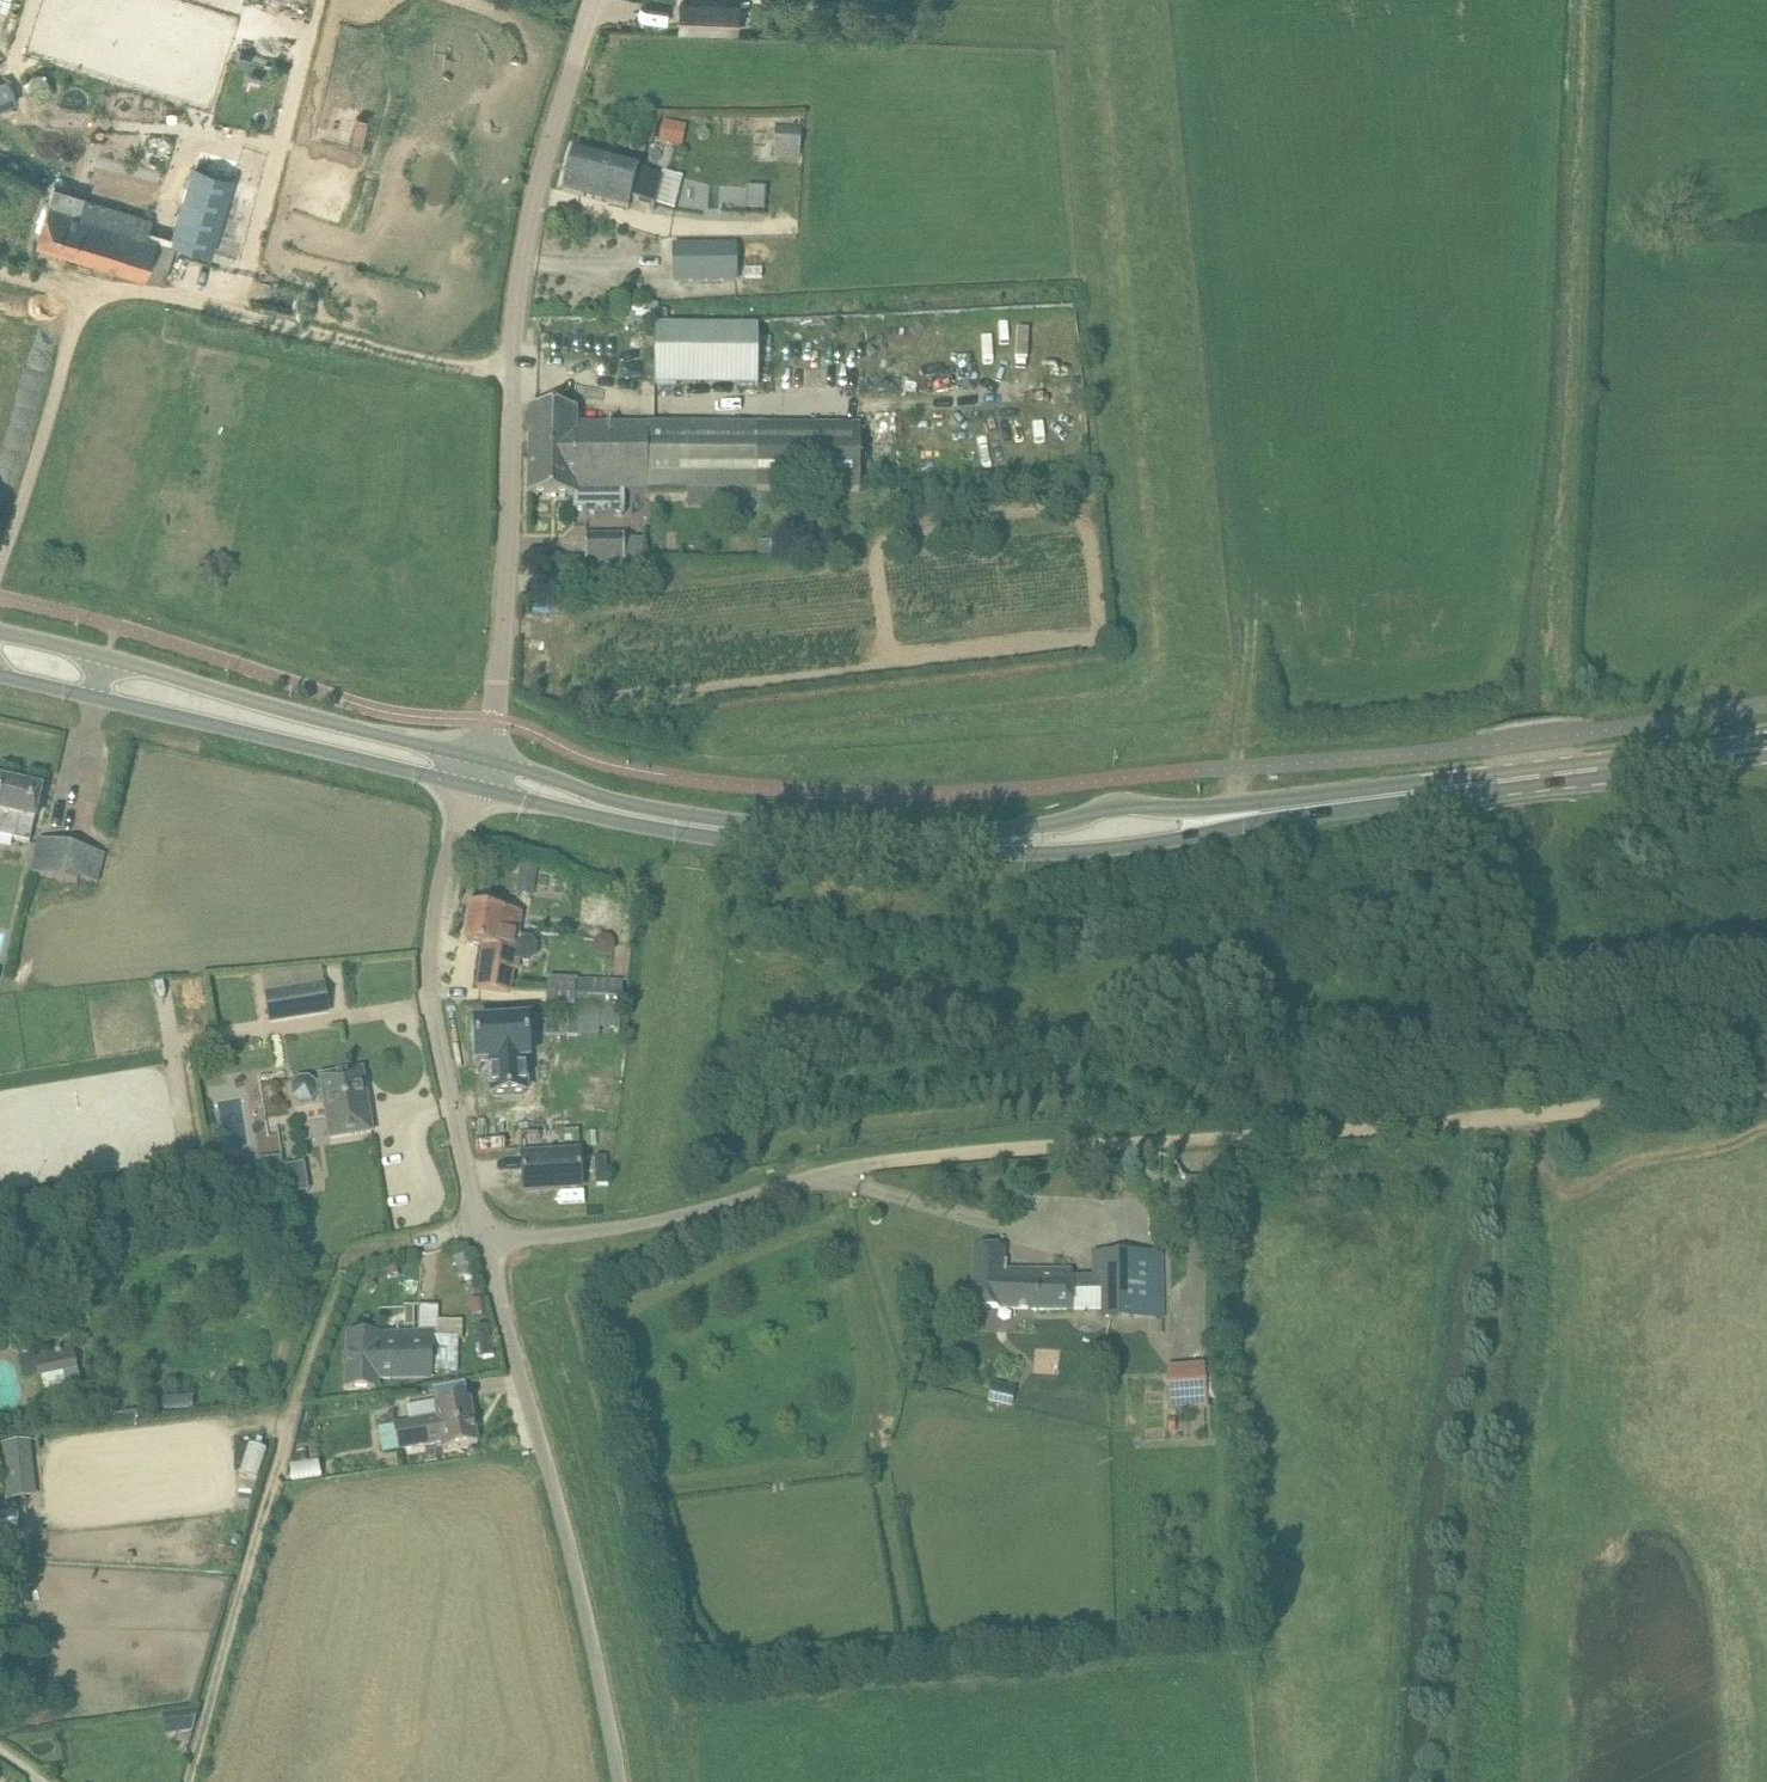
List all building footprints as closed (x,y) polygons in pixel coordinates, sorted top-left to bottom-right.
[(680,1),(679,32),(725,33),(725,2),(680,1)] [(241,50),(238,63),(247,66),(251,52),(241,50)] [(19,102),(8,79),(0,82),(0,110),(19,102)] [(659,119),(658,139),(681,141),(683,121),(659,119)] [(778,123),(776,155),(799,157),(800,124),(778,123)] [(662,167),(668,148),(645,141),(640,160),(662,167)] [(574,147),(563,190),(629,207),(631,197),(667,207),(676,175),(663,172),(662,175),(639,169),(640,164),(574,147)] [(706,209),(764,210),(765,183),(706,181),(706,209)] [(49,205),(37,243),(146,277),(158,238),(149,235),(154,219),(86,198),(81,214),(49,205)] [(675,245),(675,282),(736,282),(736,245),(675,245)] [(827,326),(660,323),(659,384),(827,386),(827,326)] [(576,408),(530,408),(529,495),(574,496),(574,511),(585,511),(585,516),(624,516),(624,490),(652,490),(654,426),(576,424),(576,408)] [(708,427),(654,426),(652,490),(860,490),(862,427),(758,428),(708,427)] [(625,560),(625,533),(585,535),(586,561),(625,560)] [(781,541),(760,542),(760,558),(781,558),(781,541)] [(14,838),(30,842),(35,820),(42,789),(0,779),(0,835),(14,838)] [(31,872),(80,883),(81,877),(100,881),(106,854),(38,839),(31,872)] [(517,892),(533,895),(538,867),(522,864),(517,892)] [(467,942),(484,944),(478,988),(509,992),(513,968),(520,969),(520,961),(529,962),(537,956),(538,945),(533,937),(517,935),(520,913),(472,907),(467,942)] [(575,1006),(625,1007),(625,990),(576,988),(576,978),(548,977),(548,1005),(575,1006)] [(266,992),(271,1023),(331,1014),(326,983),(266,992)] [(527,1020),(476,1022),(477,1060),(492,1059),(493,1092),(525,1090),(524,1057),(529,1057),(527,1020)] [(298,1077),(291,1086),(293,1098),(302,1103),(312,1101),(319,1093),(323,1092),(330,1138),(373,1131),(363,1069),(320,1076),(321,1082),(317,1083),(309,1076),(298,1077)] [(582,1186),(580,1151),(523,1154),(525,1189),(582,1186)] [(281,1156),(258,1160),(260,1169),(283,1165),(281,1156)] [(305,1163),(286,1166),(291,1193),(309,1190),(305,1163)] [(222,1165),(212,1167),(214,1176),(223,1175),(222,1165)] [(972,1305),(1072,1306),(1072,1305),(1106,1305),(1106,1307),(1151,1307),(1152,1279),(1152,1255),(1118,1256),(1119,1275),(1073,1276),(1073,1270),(1002,1271),(1003,1246),(977,1246),(976,1270),(972,1305)] [(467,1253),(454,1257),(456,1266),(459,1276),(464,1274),(472,1272),(467,1253)] [(19,1312),(22,1327),(39,1323),(35,1308),(19,1312)] [(349,1334),(347,1386),(378,1388),(379,1379),(430,1378),(430,1370),(456,1371),(457,1339),(457,1336),(437,1337),(432,1337),(432,1335),(418,1335),(379,1336),(379,1333),(349,1334)] [(34,1354),(41,1390),(81,1382),(74,1346),(34,1354)] [(1187,1377),(1168,1379),(1171,1409),(1189,1408),(1208,1406),(1207,1399),(1204,1369),(1204,1365),(1186,1366),(1187,1377)] [(989,1379),(984,1400),(1008,1406),(1013,1385),(989,1379)] [(410,1422),(394,1424),(398,1449),(442,1441),(443,1448),(480,1441),(472,1398),(469,1398),(448,1402),(436,1404),(438,1417),(410,1422)] [(6,1501),(37,1497),(31,1441),(0,1445),(0,1447),(6,1501)] [(240,1443),(236,1473),(258,1476),(262,1446),(240,1443)] [(288,1482),(318,1478),(315,1460),(285,1464),(288,1482)] [(21,1531),(19,1512),(0,1514),(0,1533),(21,1531)] [(163,1714),(166,1735),(192,1731),(200,1708),(163,1714)]
